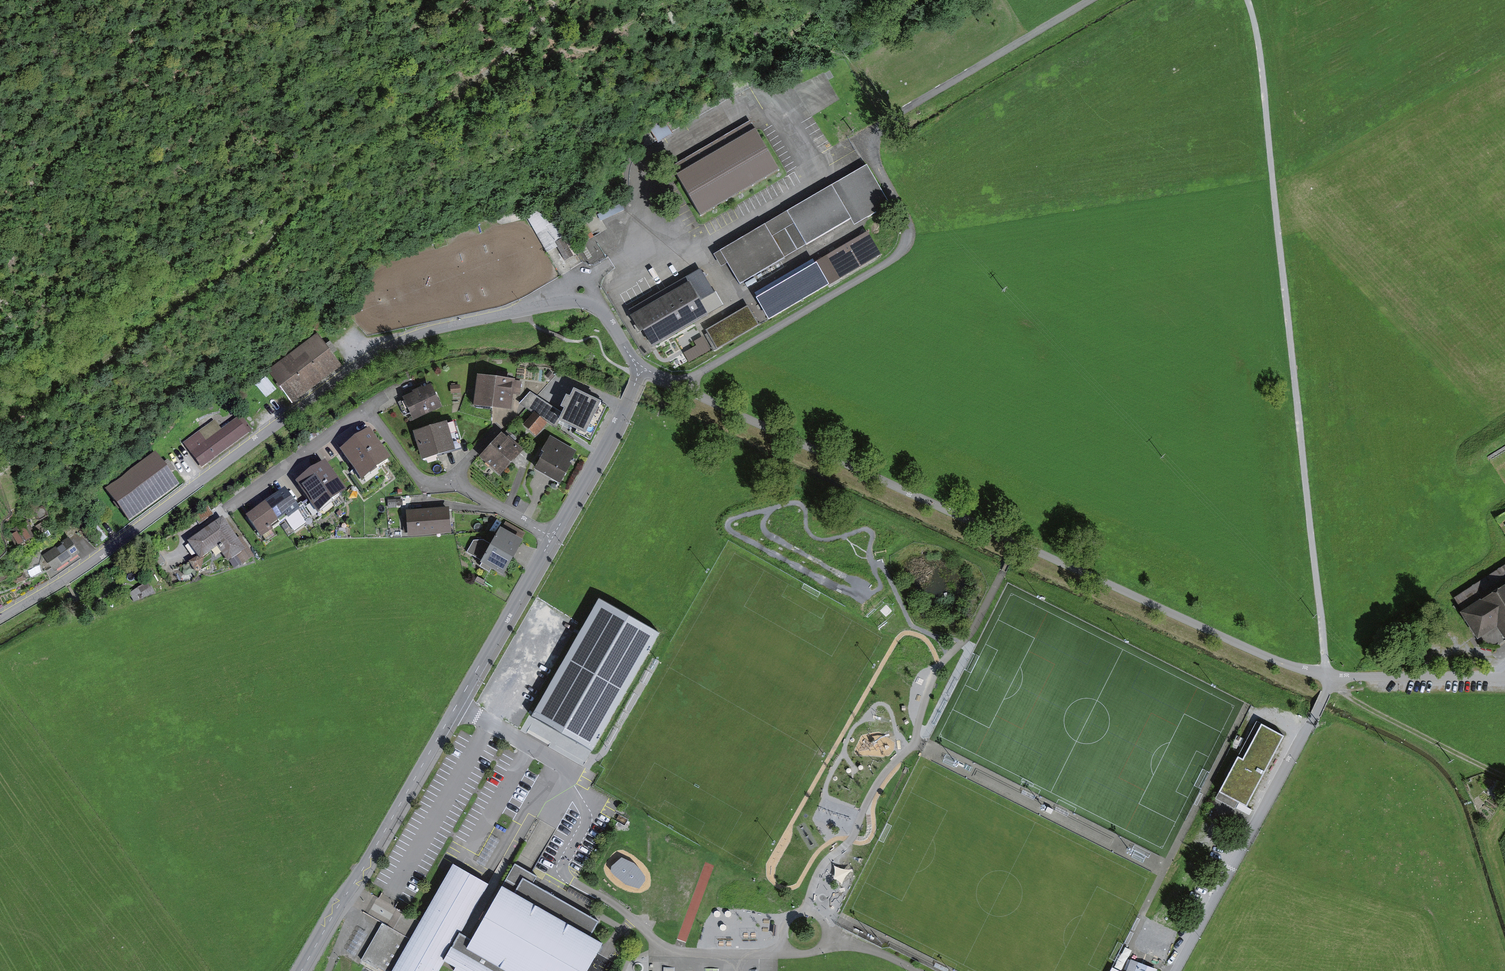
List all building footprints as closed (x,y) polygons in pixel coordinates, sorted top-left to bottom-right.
[(685,175),(703,207),(777,163),(759,132),(685,175)] [(727,264),(739,284),(851,218),(855,225),(883,209),(889,205),(866,166),(714,256),(721,267),(727,264)] [(843,257),(849,266),(880,249),(875,239),(843,257)] [(806,274),(815,289),(841,274),(832,259),(806,274)] [(680,267),(651,278),(656,292),(686,281),(680,267)] [(637,311),(655,342),(726,301),(708,270),(637,311)] [(766,304),(772,316),(802,298),(796,286),(766,304)] [(710,328),(721,346),(760,322),(750,305),(710,328)] [(273,369),(293,395),(338,360),(319,335),(273,369)] [(573,380),(561,372),(548,393),(560,401),(573,380)] [(490,379),(487,405),(518,408),(521,382),(490,379)] [(407,397),(417,417),(443,403),(432,384),(407,397)] [(581,395),(566,420),(591,435),(606,410),(581,395)] [(184,444),(203,467),(248,431),(229,408),(184,444)] [(417,433),(423,457),(459,447),(452,423),(417,433)] [(344,451),(364,479),(389,462),(369,433),(344,451)] [(502,436),(482,457),(499,473),(519,452),(502,436)] [(536,468),(561,481),(577,448),(553,436),(536,468)] [(111,490),(131,517),(181,481),(161,454),(111,490)] [(323,467),(302,483),(323,512),(345,496),(323,467)] [(282,521),(300,508),(285,488),(267,501),(282,521)] [(263,534),(282,521),(267,501),(249,514),(263,534)] [(410,509),(412,532),(452,528),(450,505),(410,509)] [(27,520),(7,532),(16,547),(34,536),(31,530),(33,529),(27,520)] [(221,542),(230,555),(243,547),(226,522),(198,541),(206,552),(221,542)] [(484,559),(506,570),(523,539),(501,527),(484,559)] [(42,555),(53,571),(79,553),(68,537),(42,555)] [(24,545),(11,551),(17,565),(30,560),(24,545)] [(1457,597),(1483,637),(1502,624),(1504,629),(1504,565),(1457,597)] [(153,578),(140,585),(145,594),(158,587),(153,578)] [(655,641),(596,610),(537,723),(597,754),(655,641)] [(1226,801),(1247,812),(1288,735),(1260,721),(1219,797),(1226,801)] [(635,865),(622,859),(613,866),(613,872),(626,884),(638,886),(644,879),(643,874),(635,865)] [(369,957),(395,970),(437,970),(445,957),(470,970),(585,970),(601,942),(589,936),(600,916),(536,881),(541,873),(534,869),(517,860),(502,886),(491,879),(459,862),(452,875),(417,936),(389,921),(369,957)] [(1160,969),(1134,959),(1129,970),(1159,970),(1160,969)]
